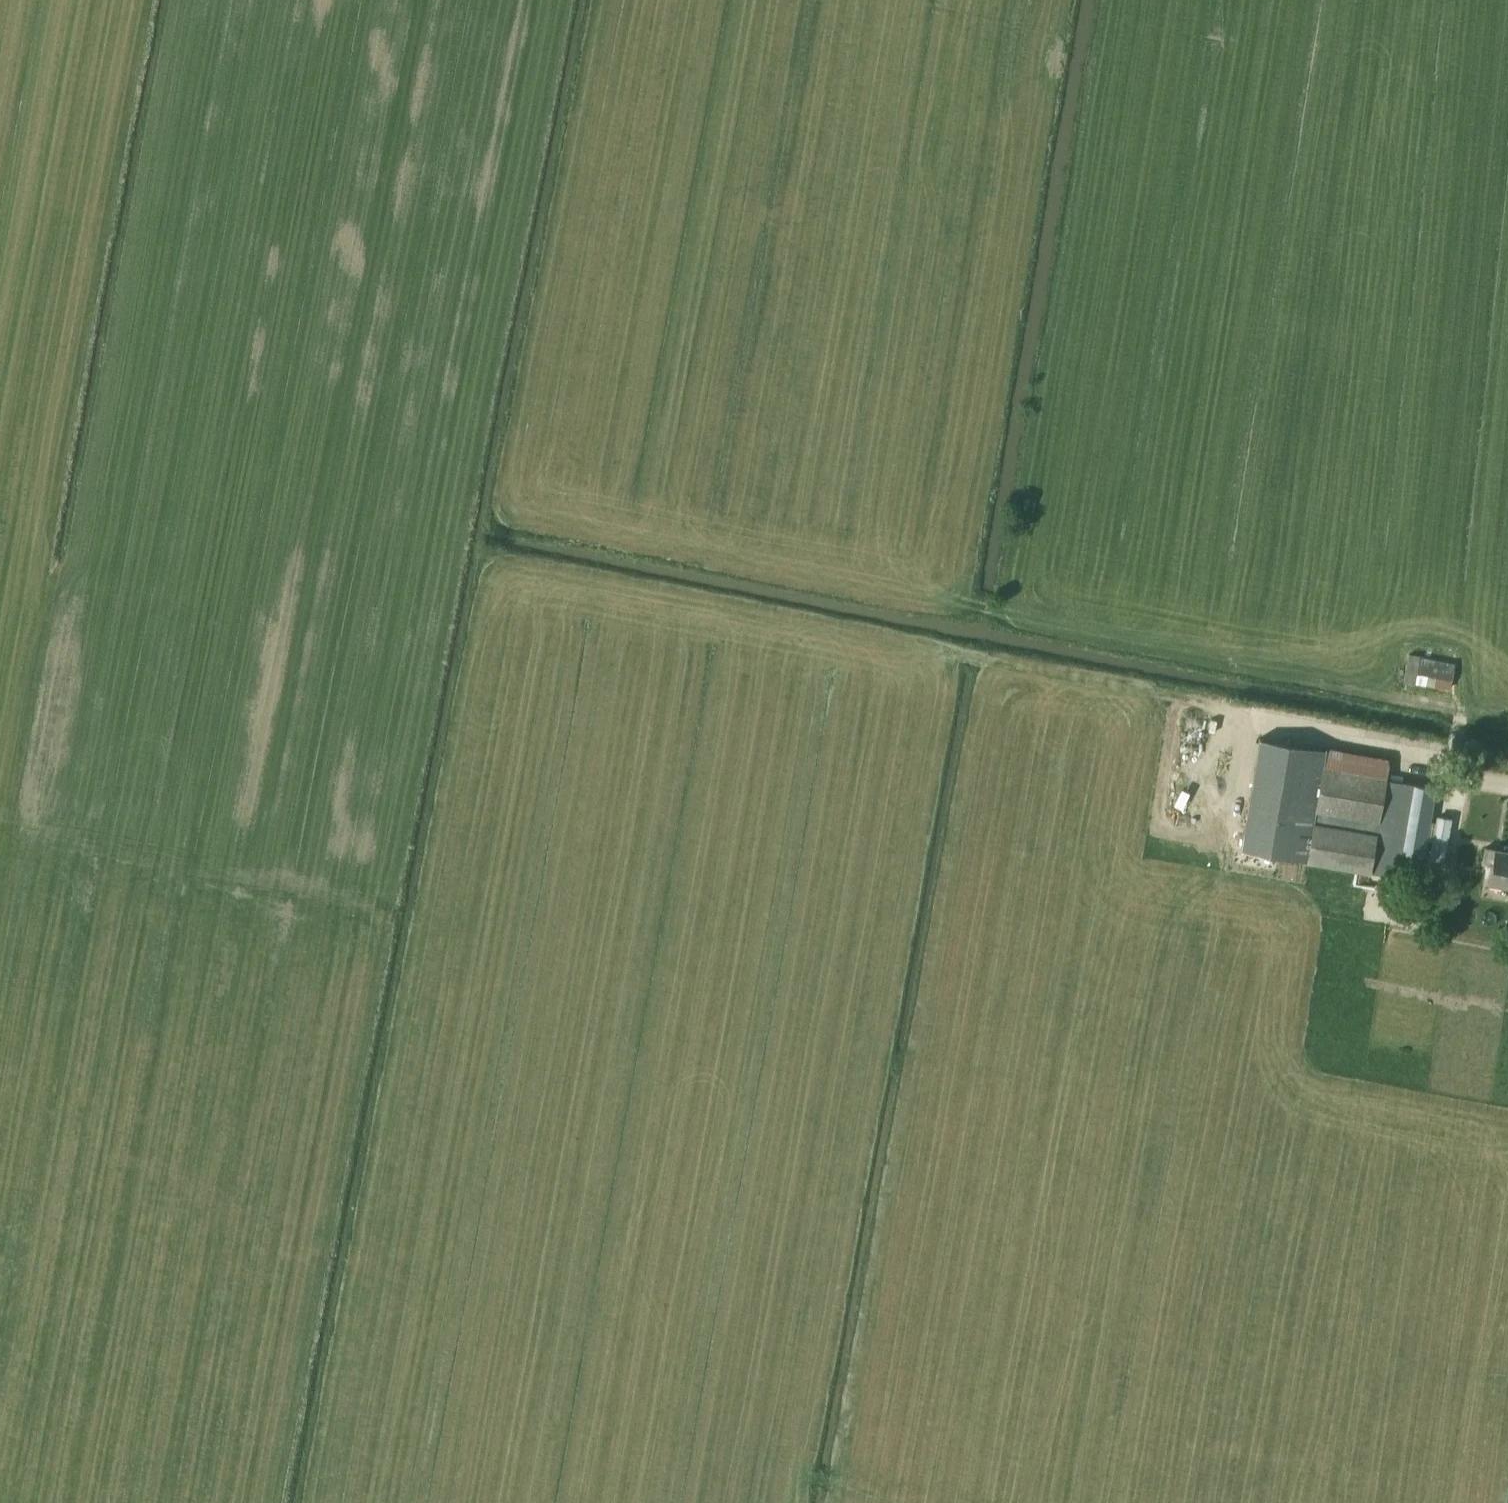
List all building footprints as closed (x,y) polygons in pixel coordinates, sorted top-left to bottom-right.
[(1450,690),(1455,662),(1417,655),(1412,684),(1450,690)] [(1240,850),(1306,861),(1326,750),(1259,738),(1240,850)] [(1327,746),(1326,750),(1306,861),(1306,862),(1370,874),(1370,873),(1399,878),(1403,853),(1425,857),(1436,788),(1388,779),(1391,758),(1327,746)] [(1457,842),(1457,854),(1473,855),(1473,842),(1457,842)] [(1495,850),(1484,848),(1482,864),(1492,866),(1489,883),(1507,886),(1507,853),(1495,850)]
